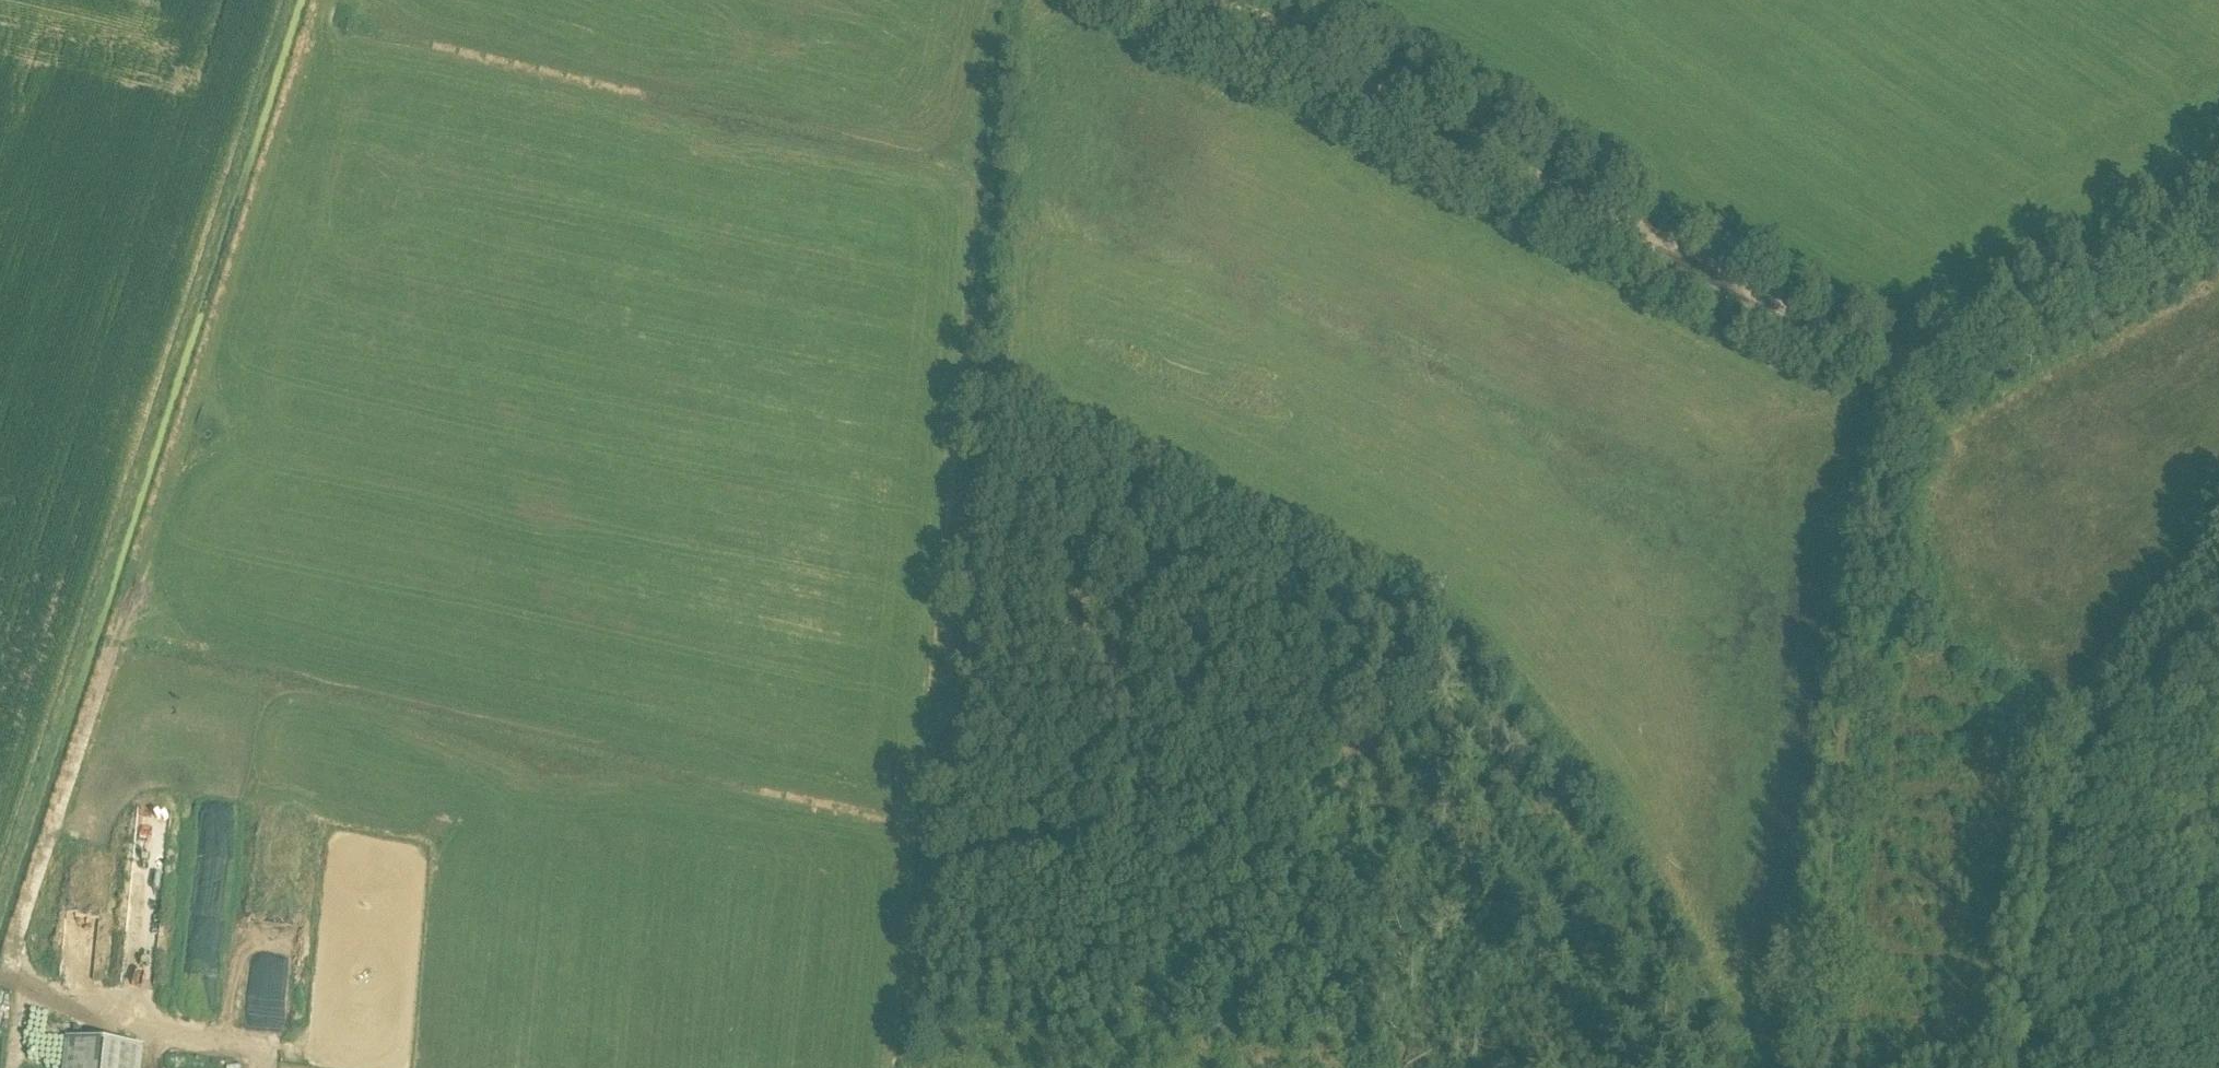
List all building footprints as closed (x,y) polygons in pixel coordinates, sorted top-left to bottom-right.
[(222,991),(221,969),(211,970),(213,992),(222,991)] [(139,1049),(71,1042),(68,1067),(137,1067),(139,1049)]
